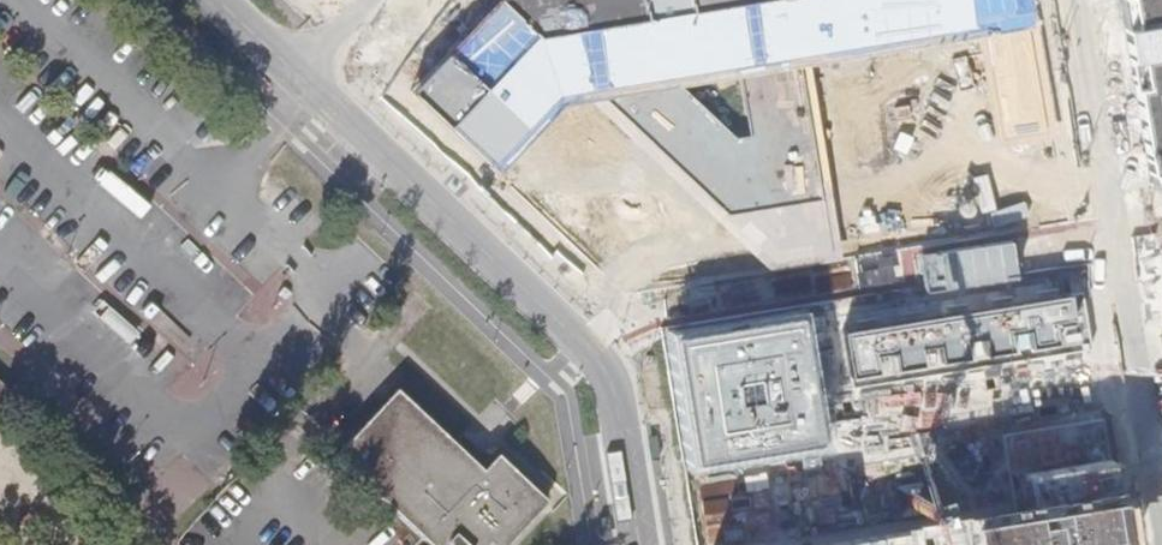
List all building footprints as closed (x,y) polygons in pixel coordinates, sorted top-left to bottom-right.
[(409,90),(490,167),(578,74),(728,213),(824,197),(801,53),(978,24),(1036,15),(1033,0),(497,0),(513,15),(464,66),(449,52),(447,50),(409,90)] [(497,0),(449,52),(464,66),(513,15),(497,0)] [(1148,183),(1161,180),(1161,0),(1118,0),(1148,183)] [(1054,127),(1036,15),(978,24),(801,53),(824,197),(728,213),(578,74),(490,167),(497,173),(578,88),(773,267),(843,256),(811,60),(979,33),(996,137),(1054,127)] [(14,391),(0,377),(0,405),(14,391)] [(548,502),(498,454),(483,470),(397,390),(336,455),(430,542),(427,544),(507,544),(548,502)]
